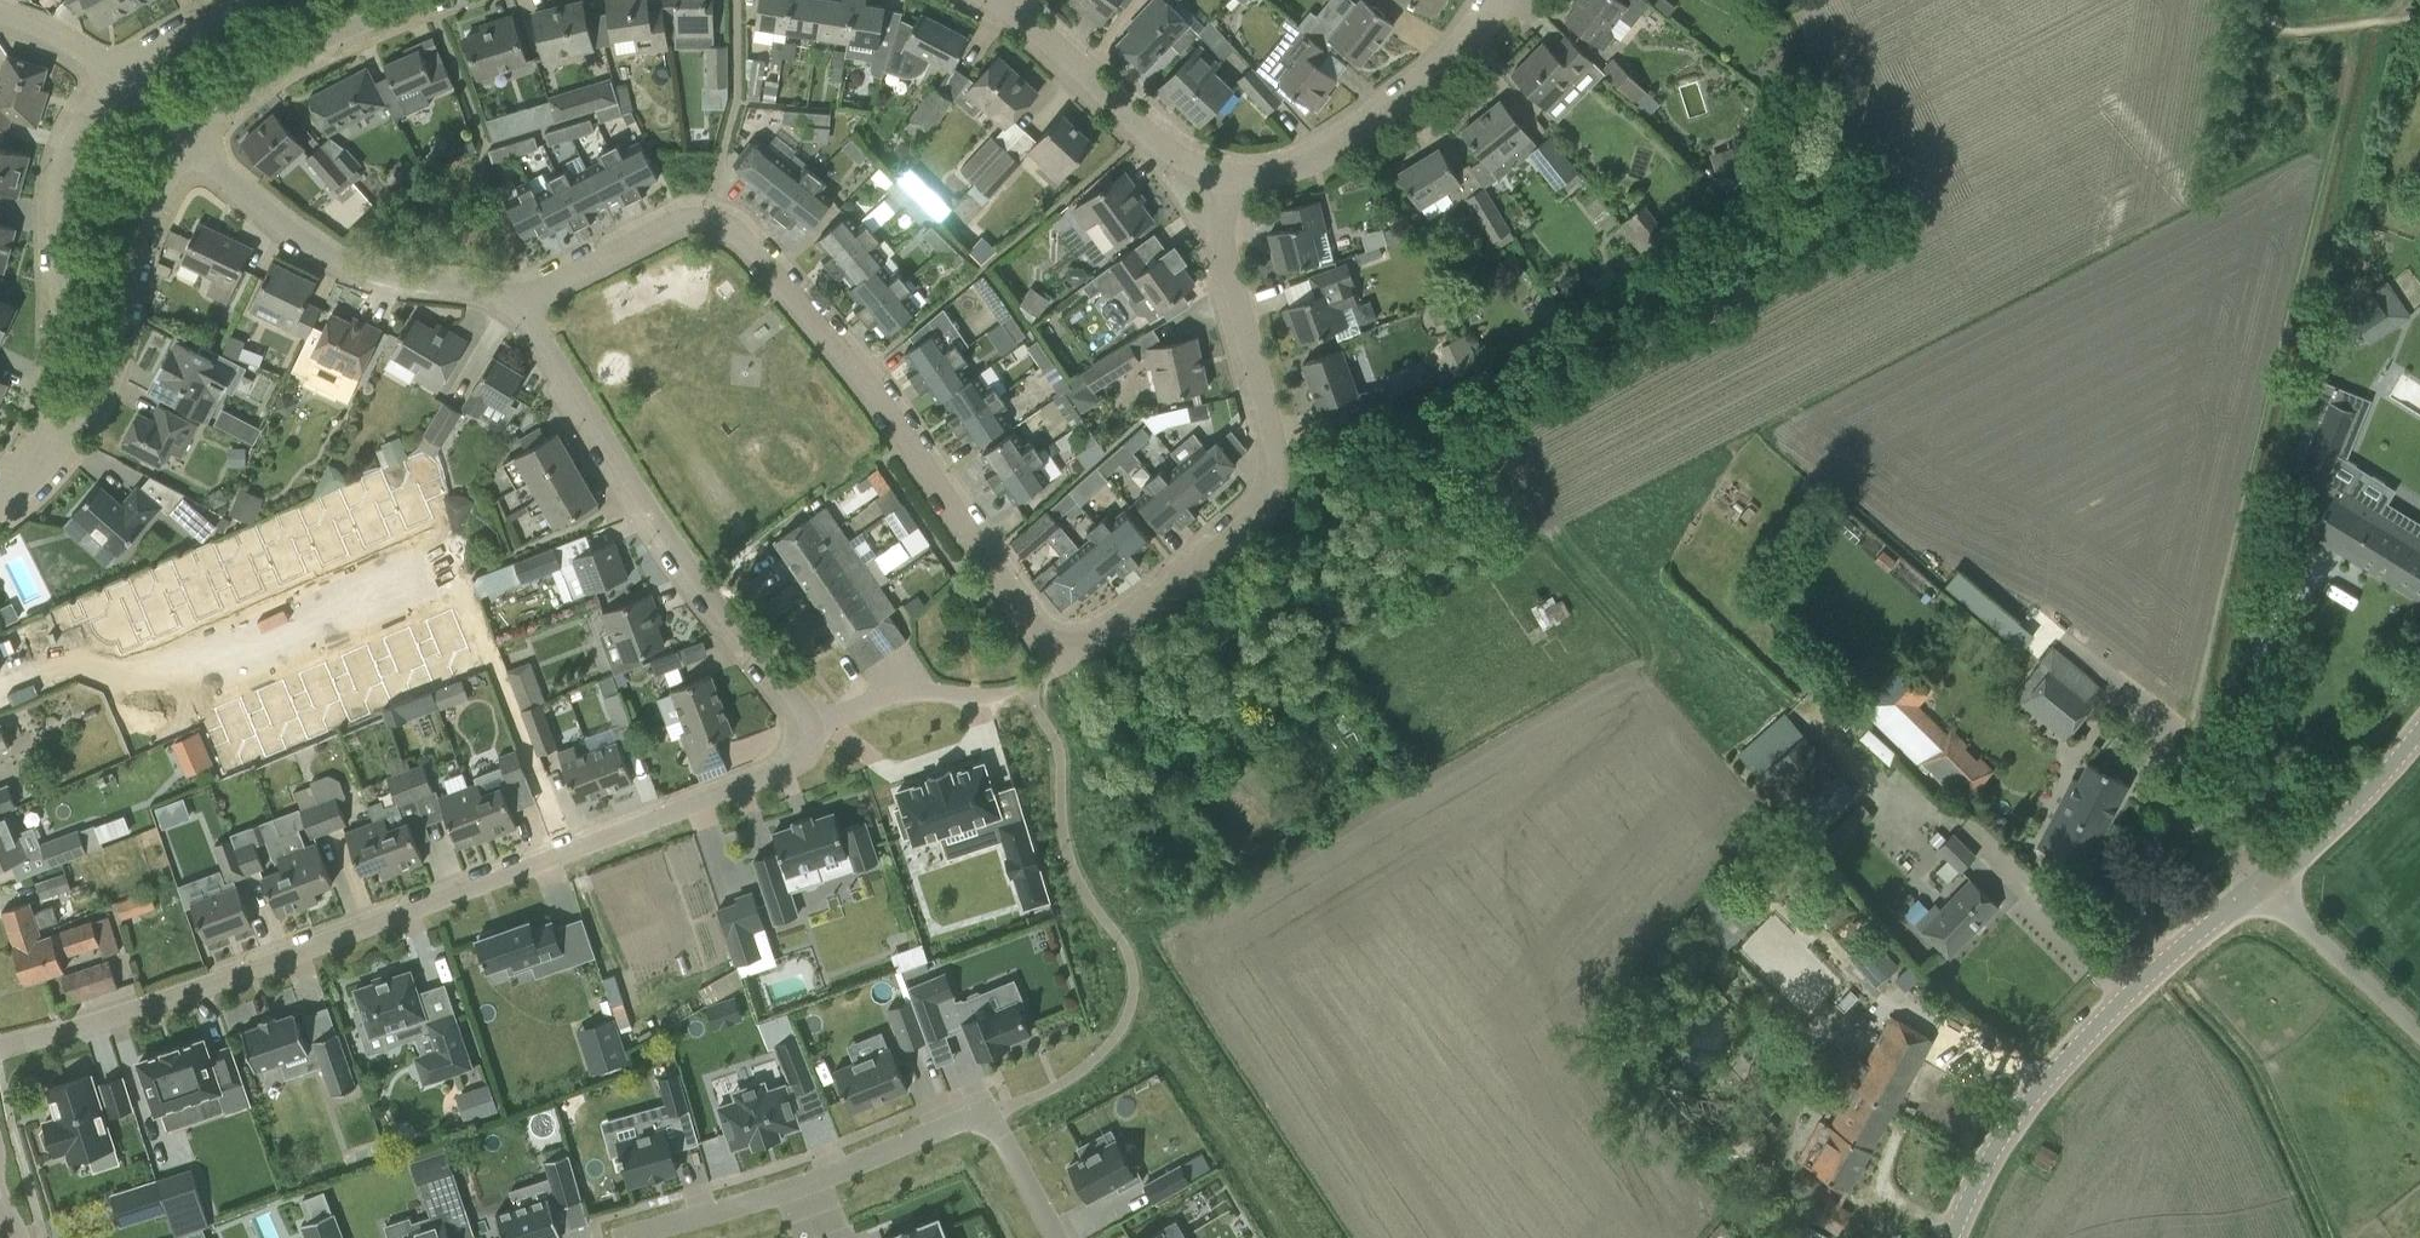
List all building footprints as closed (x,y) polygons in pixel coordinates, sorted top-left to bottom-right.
[(127,0),(72,0),(78,11),(89,5),(99,24),(131,8),(127,0)] [(617,53),(638,50),(638,52),(668,47),(662,6),(648,8),(647,0),(608,0),(610,19),(613,38),(615,38),(617,53)] [(675,38),(714,37),(713,0),(674,0),(674,1),(675,38)] [(786,30),(791,0),(759,0),(755,25),(786,30)] [(786,30),(817,35),(823,0),(791,0),(786,30)] [(848,40),(854,0),(823,0),(817,35),(848,40)] [(848,40),(879,45),(885,7),(865,4),(866,0),(854,0),(848,40)] [(1084,10),(1101,23),(1118,0),(1081,0),(1088,5),(1084,10)] [(1118,43),(1145,69),(1170,42),(1180,52),(1190,42),(1199,33),(1188,23),(1176,11),(1164,0),(1153,0),(1137,17),(1141,20),(1118,43)] [(1360,65),(1393,23),(1365,0),(1359,0),(1328,39),(1360,65)] [(1435,14),(1442,0),(1407,0),(1435,14)] [(1565,20),(1584,35),(1603,49),(1615,35),(1608,30),(1621,12),(1634,22),(1649,3),(1645,0),(1629,0),(1626,4),(1621,0),(1574,0),(1571,4),(1575,7),(1565,20)] [(1666,17),(1674,7),(1666,0),(1657,0),(1652,6),(1666,17)] [(533,13),(544,59),(592,48),(582,2),(533,13)] [(901,18),(889,54),(884,71),(905,78),(912,78),(917,76),(923,73),(928,68),(932,60),(952,70),(968,37),(921,13),(915,24),(901,18)] [(465,37),(478,77),(526,61),(519,39),(512,16),(491,23),(493,29),(465,37)] [(1336,79),(1317,64),(1327,51),(1285,16),(1279,25),(1285,30),(1281,34),(1292,43),(1281,56),(1293,65),(1279,82),(1290,92),(1286,97),(1305,112),(1309,107),(1311,109),(1313,107),(1317,110),(1329,96),(1325,93),(1336,79)] [(1199,33),(1223,60),(1236,49),(1211,21),(1199,33)] [(1547,109),(1558,119),(1604,72),(1593,62),(1566,36),(1552,50),(1543,42),(1511,75),(1546,109),(1547,109)] [(782,70),(786,43),(773,41),(773,44),(771,55),(770,69),(779,70),(782,70)] [(1187,59),(1162,86),(1200,123),(1232,90),(1212,71),(1218,64),(1199,47),(1197,49),(1190,42),(1180,52),(1187,59)] [(788,103),(796,59),(797,44),(786,43),(782,70),(779,70),(778,81),(775,102),(788,103)] [(708,45),(708,86),(727,86),(727,45),(708,45)] [(384,64),(391,80),(378,86),(394,118),(406,113),(407,114),(430,103),(427,97),(453,85),(443,61),(427,68),(419,49),(384,64)] [(833,50),(830,72),(840,73),(844,52),(833,50)] [(873,73),(882,76),(884,71),(889,54),(873,52),(870,67),(873,73)] [(6,133),(11,118),(37,126),(45,101),(37,99),(47,67),(8,55),(0,80),(0,131),(6,133)] [(980,104),(1006,128),(1035,96),(1015,77),(1018,74),(998,55),(974,82),(969,77),(952,96),(955,98),(971,114),(980,104)] [(760,94),(765,62),(747,59),(747,99),(758,100),(759,94),(760,94)] [(1609,77),(1616,84),(1640,107),(1652,95),(1621,65),(1609,77)] [(1238,81),(1266,113),(1281,99),(1252,67),(1238,81)] [(309,98),(327,134),(385,104),(367,68),(309,98)] [(556,120),(616,101),(609,78),(549,97),(556,120)] [(775,102),(778,81),(764,79),(762,100),(775,102)] [(634,111),(626,84),(615,88),(618,102),(622,114),(631,112),(634,111)] [(937,91),(933,88),(909,122),(928,136),(955,98),(952,96),(940,87),(937,91)] [(1483,188),(1484,188),(1499,177),(1493,170),(1531,139),(1500,101),(1462,131),(1484,158),(1471,166),(1469,163),(1468,164),(1483,188)] [(622,114),(618,102),(606,106),(595,109),(599,121),(622,114)] [(487,119),(493,139),(530,128),(523,107),(487,119)] [(806,125),(806,123),(807,112),(783,110),(782,123),(806,125)] [(806,123),(806,125),(831,127),(831,114),(807,112),(806,123)] [(303,148),(273,114),(242,141),(272,175),(303,148)] [(1027,151),(1059,181),(1094,144),(1062,114),(1027,151)] [(591,119),(568,126),(571,138),(594,131),(591,119)] [(571,138),(568,126),(544,133),(548,146),(571,138)] [(469,132),(456,140),(464,153),(474,147),(469,132)] [(960,169),(975,183),(1006,149),(992,135),(960,169)] [(535,136),(512,143),(515,155),(538,148),(535,136)] [(842,148),(860,164),(869,155),(852,138),(842,148)] [(1543,171),(1557,188),(1577,172),(1550,139),(1535,151),(1548,167),(1543,171)] [(739,176),(762,195),(788,162),(764,144),(761,149),(751,141),(734,163),(743,171),(739,176)] [(621,142),(610,148),(635,198),(646,192),(643,185),(658,178),(639,142),(625,149),(621,142)] [(515,155),(512,143),(488,150),(492,162),(515,155)] [(306,158),(333,189),(348,176),(333,160),(321,145),(306,158)] [(10,194),(14,178),(21,180),(28,154),(0,146),(0,192),(10,194)] [(1461,184),(1452,168),(1439,147),(1397,173),(1420,209),(1422,208),(1429,220),(1456,203),(1448,191),(1461,184)] [(1729,147),(1709,153),(1716,174),(1736,168),(1729,147)] [(357,169),(362,165),(347,148),(333,160),(348,176),(353,182),(361,175),(357,169)] [(601,161),(587,168),(605,205),(620,197),(623,204),(635,198),(610,148),(598,154),(601,161)] [(982,204),(1021,162),(1006,149),(975,183),(963,196),(953,206),(960,213),(974,197),(982,204)] [(400,160),(394,166),(394,174),(400,179),(408,179),(414,174),(414,166),(408,160),(400,160)] [(770,210),(781,219),(815,175),(805,167),(800,172),(788,162),(762,195),(775,205),(770,210)] [(569,169),(558,175),(583,224),(594,219),(591,212),(605,205),(587,168),(573,175),(569,169)] [(1097,217),(1117,244),(1152,218),(1132,191),(1136,188),(1124,173),(1073,211),(1084,227),(1097,217)] [(549,187),(536,194),(555,230),(568,224),(571,230),(583,224),(558,175),(546,181),(549,187)] [(815,175),(781,219),(791,227),(796,221),(809,231),(823,212),(834,199),(821,189),(825,183),(815,175)] [(903,206),(913,196),(896,180),(887,189),(891,193),(903,206)] [(555,230),(536,194),(535,195),(528,181),(517,187),(520,194),(505,201),(524,238),(538,230),(542,237),(555,230)] [(953,206),(963,196),(951,185),(928,210),(938,220),(952,205),(953,206)] [(1484,188),(1483,188),(1466,198),(1493,242),(1511,231),(1484,188)] [(822,258),(830,268),(873,232),(903,206),(891,193),(861,219),(864,222),(858,227),(848,214),(817,240),(827,253),(822,258)] [(930,214),(913,196),(903,206),(921,223),(930,214)] [(1319,261),(1310,230),(1324,227),(1318,200),(1280,210),(1285,229),(1269,233),(1278,271),(1319,261)] [(1669,232),(1646,203),(1620,224),(1644,253),(1669,232)] [(346,210),(334,221),(343,231),(356,220),(346,210)] [(211,295),(227,303),(253,248),(198,222),(180,261),(219,280),(211,295)] [(4,270),(15,228),(0,224),(0,269),(4,270)] [(923,235),(940,251),(949,242),(932,226),(923,235)] [(880,264),(886,259),(875,247),(881,242),(873,232),(830,268),(839,278),(844,273),(854,285),(880,264)] [(966,248),(982,265),(998,251),(981,233),(966,248)] [(1666,237),(1654,247),(1661,256),(1673,246),(1666,237)] [(949,242),(940,251),(957,269),(967,259),(949,242)] [(1161,257),(1148,266),(1134,247),(1109,266),(1131,295),(1130,301),(1138,312),(1143,313),(1149,321),(1149,322),(1165,312),(1164,311),(1162,308),(1194,284),(1190,278),(1192,277),(1183,265),(1181,266),(1180,264),(1185,261),(1174,246),(1160,256),(1161,257)] [(256,295),(249,311),(282,327),(306,339),(311,331),(321,309),(307,302),(316,282),(272,261),(262,283),(256,295)] [(159,262),(156,271),(167,276),(171,267),(159,262)] [(1291,323),(1299,344),(1334,331),(1338,340),(1360,332),(1350,305),(1359,302),(1353,286),(1356,285),(1348,263),(1310,277),(1317,296),(1283,308),(1289,324),(1291,323)] [(862,317),(904,281),(896,271),(890,276),(880,264),(854,285),(849,289),(859,302),(854,307),(862,317)] [(1013,315),(1005,303),(984,276),(974,284),(982,294),(1001,323),(1013,315)] [(1102,289),(1094,277),(1082,285),(1090,297),(1102,289)] [(2407,317),(2384,282),(2372,290),(2365,280),(2343,295),(2347,301),(2336,308),(2340,314),(2331,332),(2349,344),(2360,333),(2369,344),(2407,317)] [(904,281),(862,317),(870,327),(876,322),(887,335),(918,309),(907,296),(913,291),(904,281)] [(1031,288),(1021,302),(1037,313),(1047,299),(1031,288)] [(16,308),(0,300),(0,341),(16,308)] [(1445,302),(1429,308),(1436,325),(1451,319),(1445,302)] [(301,375),(321,383),(326,382),(332,367),(358,379),(381,330),(364,322),(362,327),(332,313),(311,357),(305,356),(299,370),(301,375)] [(1013,315),(1001,323),(1015,342),(1026,335),(1013,315)] [(438,391),(467,341),(447,329),(444,335),(411,316),(401,332),(398,336),(401,338),(391,354),(426,375),(422,381),(438,391)] [(907,371),(914,382),(960,351),(953,340),(947,344),(937,330),(924,340),(904,353),(913,367),(907,371)] [(229,335),(223,353),(238,358),(244,341),(229,335)] [(1148,349),(1159,398),(1184,392),(1208,387),(1196,338),(1148,349)] [(1027,346),(1041,366),(1051,359),(1038,339),(1027,346)] [(230,389),(242,366),(197,342),(194,349),(177,340),(158,376),(183,389),(174,406),(204,422),(223,385),(230,389)] [(1083,371),(1094,390),(1140,362),(1128,343),(1083,371)] [(1302,363),(1319,408),(1359,393),(1342,349),(1302,363)] [(937,402),(943,398),(971,379),(970,378),(962,366),(968,361),(960,351),(914,382),(922,393),(928,389),(937,402)] [(489,401),(506,410),(526,377),(493,357),(473,390),(474,390),(464,408),(479,417),(489,401)] [(1041,366),(1054,386),(1065,379),(1051,359),(1041,366)] [(1428,386),(1435,382),(1425,366),(1386,389),(1396,406),(1429,387),(1428,386)] [(946,415),(953,426),(999,395),(992,384),(986,388),(976,374),(970,378),(971,379),(943,398),(952,411),(946,415)] [(1084,420),(1066,393),(1054,400),(1073,428),(1084,420)] [(999,395),(953,426),(961,437),(967,432),(976,446),(1010,423),(1000,409),(1007,405),(999,395)] [(2355,413),(2328,402),(2296,481),(2323,492),(2355,413)] [(434,457),(461,413),(443,403),(417,447),(434,457)] [(121,445),(161,466),(169,449),(181,455),(197,424),(159,405),(152,419),(138,412),(121,445)] [(222,407),(214,423),(255,444),(263,428),(222,407)] [(1187,407),(1165,412),(1168,425),(1190,420),(1187,407)] [(1106,452),(1084,420),(1073,428),(1087,448),(1077,455),(1087,469),(1106,452)] [(1143,427),(1125,443),(1133,453),(1152,437),(1143,427)] [(544,511),(554,527),(569,518),(573,525),(600,509),(596,502),(597,501),(557,432),(540,441),(534,430),(520,438),(528,451),(504,465),(517,488),(528,482),(537,498),(526,505),(531,514),(544,511)] [(985,472),(992,483),(1038,452),(1031,441),(1025,445),(1015,431),(982,454),(991,468),(985,472)] [(1180,464),(1206,495),(1229,476),(1225,471),(1234,463),(1216,441),(1207,449),(1193,433),(1170,452),(1180,464)] [(400,437),(383,443),(390,463),(408,456),(400,437)] [(1125,443),(1097,468),(1106,478),(1121,464),(1129,472),(1141,461),(1133,453),(1125,443)] [(246,447),(237,447),(238,465),(246,464),(246,447)] [(401,487),(390,491),(398,509),(405,525),(432,514),(425,497),(444,489),(438,464),(424,452),(401,460),(406,473),(401,487)] [(1038,452),(992,483),(999,494),(1006,490),(1015,503),(1035,490),(1049,481),(1039,467),(1046,462),(1038,452)] [(1163,468),(1153,477),(1189,519),(1199,511),(1194,505),(1206,495),(1180,464),(1168,474),(1163,468)] [(1097,468),(1069,492),(1078,502),(1106,478),(1097,468)] [(360,504),(349,509),(357,526),(364,543),(391,531),(384,515),(398,509),(390,491),(381,469),(359,478),(365,491),(360,504)] [(891,488),(878,469),(868,476),(881,495),(891,488)] [(1189,519),(1153,477),(1143,485),(1148,491),(1135,501),(1146,514),(1161,532),(1174,522),(1179,528),(1189,519)] [(99,484),(64,526),(81,541),(86,535),(114,559),(119,553),(144,524),(160,506),(168,513),(185,494),(164,483),(151,498),(140,488),(138,486),(122,505),(99,484)] [(318,522),(308,527),(316,544),(323,561),(350,549),(343,532),(357,526),(349,509),(340,487),(318,496),(324,509),(318,522)] [(220,489),(209,495),(215,507),(226,500),(220,489)] [(242,489),(230,514),(248,522),(259,497),(242,489)] [(2419,600),(2419,526),(2382,503),(2378,509),(2345,489),(2339,499),(2333,495),(2309,533),(2419,600)] [(1078,502),(1069,492),(1053,507),(1060,518),(1078,502)] [(873,499),(857,508),(865,523),(881,514),(873,499)] [(277,540),(267,544),(274,562),(282,579),(309,567),(302,550),(316,544),(308,527),(299,504),(277,514),(283,526),(277,540)] [(775,541),(787,558),(837,523),(825,506),(775,541)] [(1031,525),(1013,540),(1026,556),(1044,540),(1061,525),(1047,511),(1031,525)] [(1106,516),(1096,524),(1132,567),(1142,558),(1137,553),(1150,542),(1124,511),(1111,521),(1106,516)] [(909,515),(893,526),(901,538),(917,527),(909,515)] [(236,558),(226,562),(233,579),(241,596),(268,585),(260,568),(274,562),(267,544),(257,522),(236,531),(242,544),(236,558)] [(787,558),(798,575),(849,541),(837,523),(787,558)] [(1091,538),(1079,549),(1105,579),(1117,569),(1122,575),(1132,567),(1096,524),(1086,532),(1091,538)] [(917,527),(901,538),(914,556),(930,545),(917,527)] [(195,575),(185,580),(192,597),(199,614),(227,602),(219,585),(233,579),(226,562),(216,540),(195,549),(200,562),(195,575)] [(849,541),(798,575),(814,598),(864,563),(849,541)] [(559,566),(571,598),(586,593),(628,577),(614,542),(559,563),(553,547),(514,562),(521,581),(559,566)] [(1105,579),(1079,549),(1075,552),(1056,567),(1051,563),(1033,579),(1031,580),(1058,611),(1078,594),(1082,599),(1105,579)] [(1883,551),(1875,561),(1887,571),(1895,562),(1883,551)] [(154,593),(144,598),(158,632),(185,620),(178,603),(192,597),(185,580),(175,558),(154,567),(159,580),(154,593)] [(864,563),(814,598),(829,621),(879,586),(864,563)] [(1941,583),(2019,647),(2032,631),(1954,567),(1941,583)] [(489,571),(472,578),(478,596),(488,592),(493,582),(489,571)] [(109,613),(94,619),(97,626),(100,630),(103,634),(107,636),(112,637),(117,637),(120,636),(125,646),(145,638),(144,636),(157,630),(158,632),(144,598),(134,575),(110,586),(115,598),(109,613)] [(2337,578),(2329,592),(2351,603),(2358,590),(2337,578)] [(879,586),(829,621),(844,644),(845,644),(856,636),(867,629),(878,621),(888,614),(895,609),(879,586)] [(656,625),(661,623),(658,613),(651,595),(628,604),(601,614),(607,631),(611,630),(616,643),(604,648),(614,674),(643,663),(639,654),(641,653),(664,645),(656,625)] [(438,628),(423,634),(432,656),(442,679),(463,670),(458,659),(465,643),(476,638),(459,599),(431,611),(438,628)] [(0,609),(0,613),(5,623),(18,616),(12,603),(0,609)] [(878,621),(895,647),(906,640),(888,614),(878,621)] [(395,646),(381,652),(390,674),(400,696),(421,688),(416,676),(422,661),(432,656),(423,634),(416,617),(388,629),(395,646)] [(867,629),(876,642),(884,655),(895,647),(878,621),(867,629)] [(884,655),(876,642),(867,629),(856,636),(873,662),(884,655)] [(353,663),(339,669),(348,692),(357,714),(379,705),(374,694),(380,678),(390,674),(381,652),(374,635),(346,646),(353,663)] [(873,662),(856,636),(845,644),(863,669),(873,662)] [(684,664),(678,650),(649,661),(654,675),(664,672),(669,684),(683,679),(678,666),(684,664)] [(311,681),(296,687),(306,709),(315,732),(336,723),(332,712),(338,696),(348,692),(339,669),(332,652),(304,664),(311,681)] [(1965,748),(1966,746),(1950,730),(1946,734),(1919,707),(1935,689),(1905,660),(1861,705),(1963,806),(1994,771),(1977,756),(1976,758),(1965,748)] [(544,699),(529,661),(507,669),(523,708),(544,699)] [(2023,706),(2064,740),(2095,703),(2053,669),(2023,706)] [(269,699),(254,705),(264,727),(273,749),(294,741),(290,729),(296,714),(306,709),(296,687),(289,670),(262,682),(269,699)] [(610,676),(616,690),(618,690),(617,688),(628,684),(623,671),(612,675),(610,676)] [(666,724),(682,718),(721,703),(711,675),(671,690),(672,693),(656,698),(666,724)] [(447,686),(432,692),(439,709),(453,703),(447,686)] [(225,717),(211,723),(220,745),(230,768),(251,759),(246,747),(253,732),(264,727),(254,705),(247,688),(218,700),(225,717)] [(578,688),(567,693),(570,701),(581,697),(578,688)] [(603,697),(613,725),(627,720),(617,692),(603,697)] [(1841,699),(1830,711),(1847,728),(1858,716),(1841,699)] [(557,747),(540,702),(522,709),(539,754),(557,747)] [(700,781),(728,771),(715,737),(732,731),(721,703),(682,718),(686,729),(681,731),(700,781)] [(394,706),(382,711),(388,728),(406,720),(394,706)] [(1782,709),(1733,750),(1802,833),(1851,792),(1782,709)] [(9,745),(0,725),(0,749),(9,745)] [(350,726),(340,730),(344,740),(354,736),(350,726)] [(199,730),(170,736),(178,773),(207,766),(199,730)] [(617,741),(588,752),(602,792),(632,781),(617,741)] [(602,792),(588,752),(578,756),(574,744),(557,751),(577,802),(602,792)] [(522,807),(515,789),(512,790),(510,783),(526,777),(515,749),(496,756),(501,767),(473,778),(475,783),(467,786),(487,838),(516,827),(511,811),(522,807)] [(423,862),(408,822),(423,817),(415,798),(414,798),(404,771),(406,770),(400,755),(386,760),(391,775),(386,777),(396,802),(383,807),(381,801),(367,805),(373,821),(393,873),(423,862)] [(2071,778),(2036,845),(2042,849),(2084,870),(2128,784),(2087,763),(2085,762),(2075,781),(2071,778)] [(1000,814),(983,763),(952,773),(950,771),(927,778),(928,781),(897,792),(902,807),(894,809),(903,836),(911,833),(914,843),(1000,814)] [(422,764),(406,770),(404,771),(414,798),(415,798),(433,791),(425,769),(422,764)] [(487,838),(467,786),(462,772),(443,779),(448,793),(438,797),(458,848),(475,841),(476,842),(487,838)] [(318,803),(317,803),(327,830),(345,824),(340,809),(345,796),(339,780),(327,775),(309,781),(318,803)] [(0,789),(0,813),(17,806),(7,786),(0,789)] [(182,796),(155,806),(162,825),(189,816),(182,796)] [(327,830),(317,803),(299,810),(305,826),(309,837),(327,830)] [(332,883),(316,842),(305,846),(298,828),(305,826),(299,810),(298,808),(273,817),(307,905),(318,901),(314,890),(332,883)] [(10,812),(0,816),(0,868),(27,857),(16,832),(19,831),(10,812)] [(839,831),(833,813),(811,820),(810,816),(793,821),(794,826),(772,833),(778,851),(754,859),(775,923),(797,915),(789,890),(803,885),(809,887),(814,885),(817,881),(821,879),(816,864),(846,854),(846,853),(849,853),(855,870),(877,862),(864,822),(842,830),(839,831)] [(1007,856),(1013,876),(1015,875),(1026,910),(1050,903),(1022,813),(999,820),(1009,855),(1007,856)] [(102,847),(100,842),(130,831),(124,816),(94,827),(94,826),(41,846),(49,868),(102,847)] [(307,905),(273,817),(259,823),(277,869),(262,875),(278,916),(307,905)] [(393,873),(373,821),(345,832),(361,873),(378,866),(382,877),(393,873)] [(263,867),(254,845),(247,827),(230,834),(232,838),(245,874),(263,867)] [(1937,848),(1946,839),(1938,831),(1930,840),(1937,848)] [(1952,833),(1937,848),(1960,871),(1975,856),(1952,833)] [(245,874),(232,838),(214,845),(228,881),(245,874)] [(2212,860),(2204,850),(2193,858),(2202,869),(2212,860)] [(71,889),(65,872),(35,882),(41,899),(71,889)] [(1198,877),(1186,884),(1194,898),(1207,891),(1198,877)] [(1929,910),(1915,924),(1948,957),(1998,906),(1970,878),(1934,915),(1929,910)] [(191,904),(205,941),(251,924),(237,886),(191,904)] [(766,926),(753,889),(734,896),(735,900),(717,907),(728,937),(726,937),(736,965),(762,955),(753,931),(766,926)] [(154,907),(148,891),(116,902),(122,918),(154,907)] [(1904,894),(1901,898),(1902,903),(1906,906),(1910,905),(1914,902),(1913,897),(1909,894),(1904,894)] [(2,911),(14,947),(41,938),(38,929),(57,923),(51,905),(36,910),(37,912),(33,913),(29,902),(2,911)] [(41,938),(14,947),(26,983),(64,970),(60,957),(99,944),(103,956),(119,951),(107,916),(41,938)] [(498,933),(482,939),(484,944),(481,945),(487,961),(483,962),(486,969),(489,967),(491,973),(507,968),(511,979),(533,970),(532,966),(562,954),(552,927),(533,934),(530,927),(500,938),(498,933)] [(1873,937),(1850,957),(1876,986),(1898,966),(1873,937)] [(117,987),(109,960),(61,976),(70,1003),(117,987)] [(471,1066),(452,1013),(434,1020),(424,992),(417,994),(409,971),(354,989),(361,1008),(354,1011),(363,1038),(398,1026),(401,1034),(414,1029),(423,1054),(420,1054),(429,1080),(471,1066)] [(1030,1033),(1017,1004),(1016,1002),(995,1011),(987,991),(983,993),(977,991),(968,995),(966,1000),(957,1004),(945,974),(908,989),(911,999),(927,1040),(948,1032),(947,1030),(963,1024),(978,1059),(1009,1046),(1008,1042),(1030,1033)] [(614,975),(603,979),(612,1006),(623,1002),(614,975)] [(1839,983),(1825,999),(1841,1013),(1855,997),(1839,983)] [(927,1040),(911,999),(888,1008),(904,1050),(927,1041),(927,1040)] [(1818,1010),(1792,1039),(1817,1061),(1843,1032),(1818,1010)] [(355,1087),(336,1032),(305,1043),(294,1012),(275,1019),(274,1015),(258,1020),(260,1025),(241,1031),(255,1070),(307,1052),(309,1059),(318,1056),(331,1095),(355,1087)] [(1799,1163),(1827,1179),(1848,1191),(1932,1040),(1893,1018),(1832,1126),(1822,1121),(1799,1163)] [(617,1026),(598,1033),(610,1070),(629,1064),(617,1026)] [(798,1126),(788,1096),(816,1084),(796,1035),(774,1044),(790,1083),(763,1092),(761,1086),(737,1094),(739,1100),(718,1107),(732,1148),(752,1142),(753,1146),(780,1137),(778,1133),(798,1126)] [(249,1104),(229,1046),(208,1053),(204,1041),(203,1039),(201,1040),(180,1047),(179,1045),(161,1052),(162,1053),(141,1060),(139,1061),(140,1064),(155,1108),(156,1111),(158,1110),(218,1089),(226,1112),(249,1104)] [(908,1088),(890,1047),(834,1070),(851,1112),(908,1088)] [(677,1072),(658,1077),(666,1103),(669,1115),(688,1109),(677,1072)] [(113,1147),(90,1075),(47,1089),(56,1118),(44,1122),(45,1127),(41,1132),(46,1147),(52,1149),(54,1154),(67,1150),(70,1161),(113,1147)] [(132,1108),(122,1077),(100,1084),(110,1115),(132,1108)] [(495,1109),(487,1086),(460,1095),(468,1118),(495,1109)] [(639,1136),(618,1142),(621,1153),(620,1153),(621,1160),(623,1160),(630,1183),(650,1178),(650,1179),(661,1176),(661,1175),(676,1170),(668,1139),(694,1132),(688,1109),(669,1115),(666,1103),(633,1113),(635,1121),(639,1136)] [(1143,1178),(1134,1163),(1129,1166),(1110,1130),(1078,1148),(1082,1154),(1079,1156),(1080,1158),(1068,1165),(1088,1200),(1115,1185),(1119,1192),(1143,1178)] [(446,1213),(465,1207),(446,1151),(412,1163),(419,1183),(432,1224),(411,1231),(413,1236),(405,1237),(455,1237),(446,1213)] [(552,1208),(582,1200),(569,1153),(544,1160),(554,1195),(548,1197),(548,1196),(547,1197),(497,1214),(497,1213),(495,1214),(503,1237),(555,1237),(560,1237),(561,1237),(552,1208)] [(1153,1201),(1189,1181),(1179,1164),(1144,1184),(1153,1201)] [(191,1169),(157,1180),(166,1210),(175,1237),(203,1227),(209,1225),(191,1169)] [(166,1210),(157,1180),(112,1195),(121,1224),(166,1210)] [(1817,1221),(1836,1233),(1850,1212),(1808,1186),(1793,1210),(1815,1223),(1817,1221)] [(301,1224),(307,1237),(342,1237),(324,1191),(303,1198),(311,1220),(301,1224)] [(885,1237),(946,1237),(938,1217),(885,1237)] [(1720,1220),(1703,1237),(1739,1237),(1720,1220)] [(1169,1225),(1161,1229),(1146,1237),(1176,1237),(1169,1225)]
